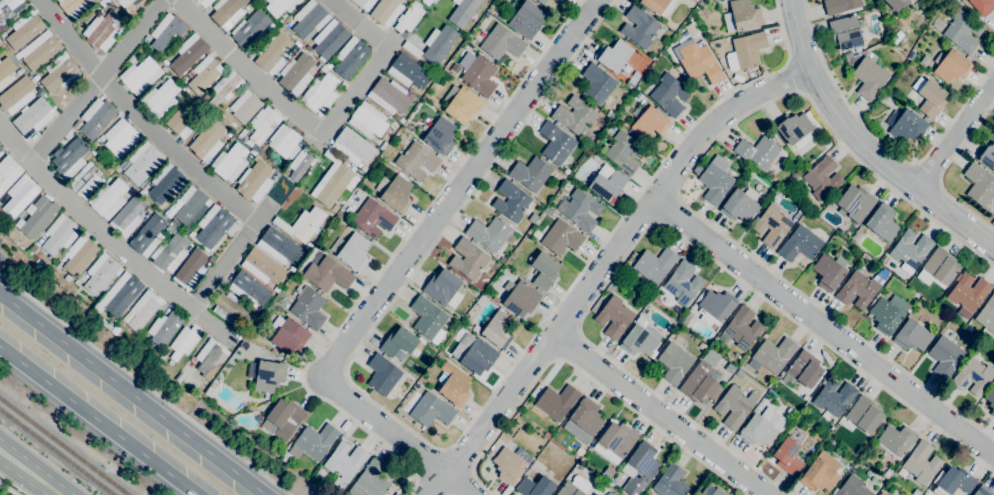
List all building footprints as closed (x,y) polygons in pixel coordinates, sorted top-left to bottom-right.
[(23,7),(0,26),(0,0),(24,0),(20,3),(23,7)] [(59,3),(57,0),(90,0),(93,3),(73,20),(69,15),(68,16),(58,4),(59,3)] [(98,2),(101,0),(108,0),(110,2),(108,3),(109,4),(107,6),(106,5),(103,8),(98,2)] [(123,8),(117,0),(142,0),(135,5),(132,1),(123,8)] [(199,4),(195,0),(213,0),(204,8),(200,3),(199,4)] [(212,7),(219,0),(248,0),(239,8),(244,14),(226,31),(221,26),(220,27),(209,16),(215,10),(212,7)] [(269,4),(265,0),(303,0),(288,13),(286,11),(284,12),(283,11),(275,19),(265,7),(269,4)] [(293,17),(309,0),(313,0),(316,3),(327,14),(330,18),(317,31),(315,30),(310,35),(309,33),(302,40),(291,29),(298,22),(293,17)] [(358,11),(345,0),(368,0),(358,11)] [(366,17),(381,0),(408,0),(380,30),(366,17)] [(400,33),(393,28),(398,22),(396,20),(401,14),(403,15),(414,0),(421,6),(419,8),(425,11),(409,32),(404,28),(400,33)] [(457,5),(452,0),(483,0),(461,30),(447,19),(457,5)] [(507,24),(524,0),(526,0),(545,14),(540,20),(543,22),(529,41),(507,24)] [(639,2),(637,0),(673,0),(677,3),(665,19),(659,15),(658,16),(639,2)] [(728,1),(733,0),(748,0),(749,4),(752,3),(753,9),(756,8),(756,9),(759,8),(763,24),(760,25),(760,26),(735,32),(735,31),(727,33),(722,14),(731,12),(728,1)] [(827,16),(823,0),(860,0),(862,6),(843,11),(843,12),(827,16)] [(896,12),(884,0),(908,0),(910,2),(903,9),(901,7),(896,12)] [(980,16),(967,0),(993,0),(992,2),(993,4),(993,6),(993,8),(983,18),(981,15),(980,16)] [(645,50),(629,38),(628,39),(619,32),(625,23),(633,28),(636,24),(624,16),(633,3),(637,7),(647,14),(660,24),(649,40),(651,41),(645,50)] [(243,50),(236,44),(237,43),(231,37),(233,35),(230,33),(243,20),(245,22),(258,8),(271,20),(243,50)] [(969,55),(942,34),(953,20),(950,18),(958,8),(980,25),(984,27),(977,37),(969,30),(966,34),(978,43),(969,55)] [(31,10),(34,14),(35,14),(46,27),(15,52),(4,39),(14,31),(10,26),(31,10)] [(104,52),(98,47),(96,50),(85,40),(87,38),(82,33),(98,14),(103,18),(110,10),(121,20),(114,28),(115,29),(114,30),(113,29),(113,30),(119,35),(104,52)] [(163,56),(150,45),(155,39),(149,34),(167,12),(172,17),(174,14),(188,26),(163,56)] [(839,52),(837,43),(833,44),(828,22),(855,15),(856,19),(863,17),(865,26),(858,28),(863,45),(839,52)] [(326,61),(312,49),(316,44),(312,40),(332,18),(337,23),(337,22),(351,34),(326,61)] [(496,61),(479,47),(480,46),(472,40),(480,29),(487,35),(497,22),(513,34),(523,41),(523,40),(528,44),(517,57),(505,49),(496,61)] [(436,66),(422,55),(428,47),(423,43),(435,28),(439,31),(445,24),(459,34),(436,66)] [(32,72),(21,59),(23,57),(19,52),(47,29),(51,35),(52,34),(63,47),(32,72)] [(272,77),(267,73),(253,61),(279,31),(293,43),(285,51),(291,56),(272,77)] [(731,71),(728,70),(725,56),(727,53),(734,52),(731,39),(750,34),(763,31),(767,47),(757,50),(758,54),(757,54),(760,64),(731,71)] [(179,77),(168,66),(180,55),(175,50),(194,32),(209,48),(179,77)] [(346,81),(333,70),(340,61),(335,56),(352,36),(357,40),(358,39),(369,49),(368,55),(346,81)] [(615,74),(596,60),(596,59),(593,57),(602,44),(606,47),(606,46),(611,49),(619,38),(622,41),(633,49),(615,74)] [(418,59),(401,46),(406,40),(422,53),(418,59)] [(296,50),(291,46),(296,41),(301,45),(296,50)] [(712,85),(704,72),(691,80),(679,60),(683,58),(678,50),(693,41),(698,49),(705,45),(724,77),(712,85)] [(946,84),(943,82),(944,81),(932,72),(937,65),(932,61),(939,52),(944,56),(950,48),(970,63),(969,63),(972,65),(963,78),(959,75),(959,76),(958,75),(954,80),(951,78),(946,84)] [(49,93),(39,81),(48,73),(44,68),(64,51),(68,57),(69,56),(75,63),(74,64),(78,70),(74,74),(76,77),(62,88),(60,85),(49,93)] [(296,97),(290,92),(278,82),(282,76),(279,73),(291,58),(295,61),(302,52),(315,62),(306,72),(312,77),(296,97)] [(420,89),(411,82),(407,87),(386,72),(390,67),(389,66),(400,52),(431,75),(420,89)] [(486,99),(482,97),(483,96),(475,91),(476,90),(460,78),(478,53),(496,67),(488,79),(497,85),(486,99)] [(197,95),(186,85),(197,74),(192,70),(208,54),(223,69),(197,95)] [(12,80),(0,90),(0,62),(6,56),(16,68),(8,75),(12,80)] [(137,97),(132,92),(131,92),(121,81),(122,81),(118,77),(132,64),(136,67),(148,56),(163,72),(137,97)] [(869,103),(855,92),(862,83),(850,73),(864,56),(888,74),(877,90),(872,97),(873,97),(869,103)] [(599,107),(581,93),(587,86),(586,85),(589,81),(581,75),(591,61),(595,64),(595,65),(602,70),(601,70),(617,82),(599,107)] [(212,109),(206,104),(215,95),(210,90),(230,69),(244,82),(227,101),(223,97),(212,109)] [(190,78),(186,74),(191,70),(195,74),(190,78)] [(674,118),(648,96),(651,92),(649,91),(652,87),(654,89),(656,87),(654,85),(657,81),(659,83),(660,82),(658,80),(662,75),(660,73),(662,70),(665,72),(666,71),(690,92),(683,100),(676,94),(673,98),(684,108),(674,118)] [(322,115),(316,111),(315,113),(303,103),(304,102),(300,99),(315,79),(319,82),(327,72),(339,81),(332,91),(337,95),(322,115)] [(33,83),(30,80),(36,74),(39,77),(33,83)] [(5,111),(0,104),(0,96),(24,76),(34,88),(29,92),(33,97),(10,115),(6,110),(5,111)] [(392,115),(366,96),(380,77),(389,83),(391,80),(407,92),(404,95),(412,100),(401,114),(396,110),(392,115)] [(931,120),(918,109),(925,99),(916,92),(917,91),(911,87),(919,77),(925,81),(928,77),(947,93),(942,99),(946,102),(931,120)] [(159,120),(139,101),(153,87),(156,91),(168,78),(180,89),(172,97),(176,102),(159,120)] [(463,125),(443,110),(448,104),(442,99),(453,85),(459,89),(462,85),(484,102),(470,121),(467,119),(463,125)] [(243,125),(232,115),(234,113),(228,108),(246,89),(251,94),(252,93),(263,104),(243,125)] [(205,102),(201,98),(206,93),(209,97),(205,102)] [(578,136),(564,126),(550,116),(559,104),(571,112),(573,109),(566,103),(573,94),(582,101),(598,114),(591,123),(589,121),(578,136)] [(23,135),(12,122),(22,113),(20,111),(26,105),(28,108),(41,96),(52,108),(49,111),(53,116),(36,131),(32,127),(23,135)] [(206,110),(176,138),(163,123),(192,96),(206,110)] [(91,142),(78,130),(86,122),(80,117),(97,98),(102,103),(105,100),(118,111),(91,142)] [(367,138),(347,123),(351,117),(350,116),(359,104),(360,105),(363,100),(386,117),(384,121),(388,125),(379,137),(372,132),(367,138)] [(644,140),(630,127),(650,104),(669,121),(668,121),(671,123),(660,135),(654,129),(644,140)] [(250,147),(245,142),(255,130),(250,125),(267,106),(272,110),(272,109),(278,114),(278,115),(281,119),(258,146),(254,143),(250,147)] [(903,144),(899,141),(899,140),(888,132),(905,107),(926,122),(925,123),(928,125),(919,138),(916,136),(915,137),(913,135),(910,140),(907,138),(903,144)] [(798,149),(793,143),(789,146),(775,127),(776,127),(773,123),(786,113),(790,118),(795,114),(797,117),(803,112),(814,128),(808,133),(810,136),(809,137),(811,139),(798,149)] [(445,156),(442,154),(441,155),(422,141),(440,115),(451,124),(452,123),(455,126),(450,133),(453,134),(450,139),(452,141),(451,141),(454,143),(445,156)] [(118,159),(104,145),(108,140),(103,135),(121,118),(126,123),(126,122),(137,133),(136,134),(140,137),(118,159)] [(206,163),(201,159),(200,160),(193,154),(194,153),(188,147),(213,118),(226,130),(217,140),(223,144),(206,163)] [(76,129),(72,125),(77,119),(81,123),(76,129)] [(559,167),(541,153),(550,141),(538,132),(547,120),(577,142),(559,167)] [(291,159),(287,156),(285,159),(267,145),(284,125),(289,130),(290,129),(301,138),(300,141),(303,144),(291,159)] [(356,166),(331,147),(335,141),(334,140),(345,126),(376,150),(373,154),(374,155),(369,161),(368,160),(365,164),(360,160),(356,166)] [(631,176),(603,155),(604,154),(600,151),(604,145),(609,148),(615,140),(612,138),(619,129),(645,148),(638,157),(631,151),(628,155),(639,164),(631,176)] [(67,181),(61,175),(61,176),(54,169),(57,167),(51,161),(55,157),(52,154),(60,147),(62,149),(77,135),(89,148),(80,157),(85,163),(67,181)] [(762,173),(732,150),(741,138),(753,147),(763,135),(781,149),(762,173)] [(138,187),(123,173),(132,163),(127,159),(144,140),(149,145),(150,144),(165,158),(138,187)] [(419,182),(393,163),(400,154),(402,155),(413,140),(427,151),(428,150),(441,160),(432,173),(421,164),(418,168),(425,173),(419,182)] [(993,141),(993,142),(993,172),(977,159),(978,158),(975,156),(984,143),(987,145),(990,146),(993,141)] [(247,164),(231,183),(225,179),(224,180),(223,179),(222,181),(214,173),(215,172),(212,170),(214,169),(210,166),(222,151),(225,154),(236,142),(248,152),(242,159),(247,164)] [(295,182),(288,177),(293,170),(288,166),(303,146),(318,157),(312,166),(309,164),(295,182)] [(329,209),(314,198),(322,188),(317,184),(333,162),(323,154),(327,149),(342,160),(339,164),(354,175),(329,209)] [(597,161),(592,158),(595,153),(600,157),(597,161)] [(24,170),(0,196),(0,162),(7,154),(24,170)] [(819,202),(811,193),(813,191),(801,177),(823,158),(822,157),(827,154),(837,166),(825,175),(828,179),(836,172),(843,181),(819,202)] [(534,194),(519,182),(518,183),(507,174),(517,161),(526,167),(534,155),(553,169),(534,194)] [(255,203),(249,199),(248,201),(241,196),(242,195),(235,190),(239,184),(237,182),(248,168),(250,169),(258,159),(272,170),(266,178),(271,182),(255,203)] [(85,201),(80,196),(80,197),(71,188),(71,187),(67,184),(89,161),(102,174),(98,177),(103,182),(85,201)] [(715,207),(702,197),(709,188),(697,179),(710,161),(735,180),(723,195),(724,196),(715,207)] [(972,161),(993,177),(993,194),(983,208),(965,194),(973,183),(962,174),(972,161)] [(160,205),(147,194),(155,185),(150,181),(168,162),(188,181),(175,195),(172,192),(160,205)] [(611,205),(607,202),(587,187),(590,183),(587,180),(592,172),(595,175),(604,164),(614,171),(615,169),(628,179),(614,198),(615,199),(611,205)] [(750,175),(745,170),(748,166),(754,170),(750,175)] [(12,220),(1,209),(12,197),(6,192),(24,173),(40,189),(12,220)] [(402,214),(399,213),(379,198),(382,194),(374,189),(383,177),(391,182),(397,174),(408,182),(413,185),(408,191),(410,193),(407,197),(409,199),(408,200),(411,201),(402,214)] [(107,221),(87,202),(104,183),(108,187),(110,185),(109,184),(112,181),(113,182),(117,178),(128,188),(120,196),(125,201),(107,221)] [(516,224),(494,208),(490,206),(497,197),(504,203),(507,199),(496,190),(505,178),(509,180),(508,181),(518,188),(532,199),(520,214),(523,215),(516,224)] [(858,225),(847,216),(845,218),(837,211),(840,208),(835,204),(850,184),(856,189),(859,186),(877,200),(858,225)] [(185,226),(173,217),(183,204),(178,200),(190,185),(196,189),(197,188),(208,198),(207,199),(211,202),(200,216),(200,217),(194,224),(190,221),(196,214),(195,214),(185,226)] [(588,234),(572,223),(573,222),(560,213),(571,198),(569,196),(576,187),(599,204),(599,203),(603,206),(596,216),(588,209),(585,213),(597,222),(588,234)] [(749,222),(742,217),(740,219),(736,216),(735,217),(734,217),(732,220),(719,210),(721,208),(720,207),(735,187),(743,193),(748,188),(756,195),(752,200),(760,206),(749,222)] [(143,197),(138,193),(143,188),(148,192),(143,197)] [(777,196),(773,193),(778,188),(781,191),(777,196)] [(124,239),(108,224),(135,194),(147,204),(137,215),(142,220),(124,239)] [(31,241),(18,230),(18,229),(14,225),(20,218),(24,222),(30,215),(24,210),(30,204),(32,205),(41,195),(51,204),(53,201),(60,208),(31,241)] [(375,240),(350,221),(368,197),(384,208),(394,216),(395,215),(399,218),(388,232),(377,223),(374,226),(381,231),(375,240)] [(773,251),(761,241),(769,230),(765,227),(760,234),(751,227),(770,202),(779,209),(778,211),(793,223),(782,236),(783,237),(773,251)] [(888,243),(876,234),(875,236),(865,228),(866,227),(863,225),(878,205),(881,202),(894,212),(889,220),(900,228),(897,232),(897,231),(888,243)] [(209,250),(194,237),(202,229),(197,224),(214,204),(219,208),(220,207),(235,220),(209,250)] [(304,244),(292,235),(291,237),(271,222),(275,216),(290,227),(303,210),(308,214),(314,206),(326,215),(317,227),(320,230),(317,234),(314,232),(304,244)] [(146,258),(141,254),(140,255),(128,244),(155,212),(167,223),(160,231),(165,236),(146,258)] [(53,257),(41,247),(50,236),(45,232),(61,213),(65,217),(66,216),(78,227),(77,227),(81,230),(66,249),(62,246),(53,257)] [(494,254),(479,242),(478,243),(468,235),(468,236),(464,233),(474,219),(486,228),(495,216),(512,229),(494,254)] [(558,256),(540,243),(558,218),(574,230),(574,229),(582,235),(583,234),(585,237),(575,251),(567,245),(558,256)] [(789,263),(776,253),(778,249),(779,249),(787,239),(799,223),(824,242),(810,260),(798,251),(789,263)] [(294,265),(285,259),(281,264),(256,245),(269,226),(304,251),(294,265)] [(910,276),(899,268),(903,262),(899,259),(897,261),(888,254),(907,228),(916,234),(910,243),(913,245),(922,233),(934,242),(910,276)] [(171,274),(165,269),(164,271),(152,261),(154,260),(150,256),(162,242),(166,245),(177,231),(189,240),(181,249),(187,254),(171,274)] [(359,273),(356,271),(355,271),(336,256),(336,255),(329,249),(338,237),(345,243),(354,231),(365,240),(366,239),(370,242),(361,253),(366,257),(365,258),(368,260),(359,273)] [(69,282),(98,248),(83,235),(54,268),(69,282)] [(474,283),(457,270),(457,271),(447,264),(454,255),(462,260),(464,257),(453,248),(462,236),(466,238),(465,239),(475,246),(475,247),(489,257),(488,258),(491,260),(484,270),(481,268),(478,272),(480,274),(474,283)] [(943,289),(931,280),(927,285),(916,277),(922,269),(920,268),(937,245),(955,259),(953,262),(961,268),(946,287),(945,286),(943,289)] [(276,285),(269,279),(264,284),(240,266),(244,260),(243,260),(253,246),(287,271),(276,285)] [(656,286),(631,267),(645,249),(656,258),(665,246),(679,257),(676,261),(675,261),(668,271),(668,270),(656,286)] [(190,290),(183,288),(171,279),(195,247),(207,256),(199,267),(204,271),(190,290)] [(545,292),(532,283),(540,272),(530,265),(540,251),(560,265),(555,272),(558,274),(545,292)] [(95,298),(82,287),(91,276),(86,272),(103,252),(108,256),(108,255),(121,266),(120,268),(122,270),(117,276),(115,274),(95,298)] [(829,294),(816,284),(819,281),(818,280),(821,276),(810,268),(813,264),(814,265),(822,253),(834,261),(838,255),(847,262),(842,268),(847,271),(833,291),(832,290),(829,294)] [(325,293),(301,276),(311,262),(317,266),(325,255),(341,266),(356,277),(346,290),(334,281),(325,293)] [(684,307),(675,300),(677,298),(671,293),(667,298),(658,291),(683,259),(695,268),(686,280),(689,283),(695,274),(705,281),(701,286),(701,285),(684,307)] [(453,310),(445,305),(444,307),(421,291),(435,272),(437,274),(443,267),(462,282),(455,291),(462,297),(453,310)] [(252,307),(227,288),(231,283),(230,282),(240,269),(272,292),(262,306),(256,302),(252,307)] [(862,311),(853,304),(858,297),(855,294),(846,306),(834,296),(837,293),(855,269),(870,280),(871,278),(881,285),(865,307),(862,311)] [(116,319),(103,308),(109,300),(104,296),(125,271),(130,275),(144,286),(116,319)] [(966,320),(956,312),(961,306),(956,302),(955,305),(945,298),(962,275),(961,275),(964,271),(973,278),(967,286),(971,289),(980,277),(992,286),(966,320)] [(521,318),(501,304),(509,293),(502,288),(508,280),(515,285),(520,279),(542,295),(529,313),(526,311),(521,318)] [(315,332),(309,328),(310,327),(288,311),(296,300),(291,296),(300,282),(306,286),(307,286),(325,299),(317,311),(326,318),(315,332)] [(136,333),(126,325),(135,314),(130,310),(147,289),(162,302),(136,333)] [(717,324),(698,311),(701,308),(697,305),(708,290),(714,294),(716,292),(721,295),(725,291),(738,301),(733,306),(734,307),(721,324),(719,322),(717,324)] [(992,293),(993,290),(993,343),(993,344),(979,333),(984,327),(973,319),(992,293)] [(232,327),(212,311),(216,305),(213,303),(220,293),(225,296),(228,292),(243,304),(240,308),(250,315),(242,325),(236,321),(232,327)] [(919,300),(914,296),(916,292),(922,296),(919,300)] [(435,346),(412,328),(421,316),(409,307),(419,293),(422,295),(422,296),(433,304),(433,305),(448,317),(439,329),(445,333),(435,346)] [(479,306),(475,302),(481,294),(486,298),(479,306)] [(614,342),(603,333),(611,322),(608,319),(602,326),(593,319),(613,294),(622,301),(620,303),(635,315),(614,342)] [(887,337),(874,327),(876,325),(875,324),(877,322),(872,319),(872,318),(868,315),(869,314),(868,313),(869,312),(868,311),(871,307),(871,308),(880,296),(888,302),(894,294),(908,305),(902,313),(905,315),(893,330),(893,331),(890,335),(889,335),(887,337)] [(498,304),(492,299),(494,296),(501,301),(498,304)] [(103,306),(98,302),(103,297),(108,301),(103,306)] [(744,352),(735,345),(736,343),(730,338),(726,343),(718,337),(742,304),(754,313),(745,325),(749,327),(755,320),(764,327),(757,336),(757,335),(744,352)] [(503,350),(500,347),(499,348),(480,334),(498,309),(509,317),(514,320),(506,331),(510,334),(509,334),(512,337),(503,350)] [(162,349),(149,340),(152,336),(147,332),(160,313),(166,318),(171,311),(172,312),(174,310),(180,314),(178,316),(183,320),(162,349)] [(684,327),(678,323),(688,310),(694,314),(690,319),(688,321),(688,322),(684,327)] [(290,356),(269,341),(277,331),(270,326),(278,316),(284,320),(287,316),(310,334),(304,343),(304,344),(296,354),(293,352),(290,356)] [(922,352),(915,347),(913,350),(909,347),(908,348),(907,347),(905,350),(891,340),(909,317),(933,336),(924,347),(925,348),(922,352)] [(652,358),(649,356),(648,357),(642,352),(641,355),(635,351),(631,356),(618,345),(635,323),(659,341),(652,351),(655,354),(652,358)] [(477,334),(471,330),(475,325),(480,329),(477,334)] [(176,362),(170,358),(175,351),(169,347),(184,326),(190,330),(193,326),(199,330),(198,332),(202,335),(187,355),(183,353),(176,362)] [(401,362),(394,356),(392,359),(378,349),(392,330),(395,333),(400,326),(419,340),(414,348),(420,352),(416,358),(410,353),(409,355),(399,348),(398,349),(406,355),(401,362)] [(478,377),(459,362),(460,361),(455,357),(453,360),(450,357),(451,355),(450,354),(466,332),(475,339),(477,337),(500,354),(486,372),(483,370),(478,377)] [(946,382),(932,371),(939,361),(927,353),(941,334),(966,353),(950,375),(951,376),(946,382)] [(144,346),(138,341),(143,336),(148,340),(144,346)] [(775,376),(750,357),(764,339),(776,348),(785,336),(799,347),(796,351),(795,350),(775,376)] [(208,382),(201,376),(202,374),(195,369),(200,362),(195,358),(210,337),(230,353),(208,382)] [(674,387),(661,377),(668,368),(656,359),(670,341),(694,360),(682,375),(683,376),(674,387)] [(702,351),(697,346),(701,342),(706,347),(702,351)] [(809,390),(802,384),(801,385),(784,372),(802,348),(820,362),(818,365),(824,370),(809,390)] [(712,368),(701,359),(709,349),(720,357),(712,368)] [(385,397),(367,384),(372,378),(370,377),(375,371),(366,365),(376,352),(387,360),(386,361),(403,373),(385,397)] [(987,364),(993,369),(993,374),(983,389),(984,390),(977,398),(968,391),(973,383),(970,381),(961,392),(949,383),(970,355),(985,367),(987,364)] [(268,399),(264,398),(265,392),(253,390),(256,379),(246,377),(249,362),(259,363),(259,360),(278,363),(278,362),(284,363),(284,365),(287,366),(284,382),(281,381),(281,383),(278,382),(277,387),(274,387),(272,395),(269,394),(268,399)] [(460,409),(458,407),(457,408),(451,403),(452,402),(437,392),(441,386),(440,385),(437,380),(443,371),(440,369),(446,360),(471,378),(466,384),(470,387),(467,391),(469,392),(468,393),(470,395),(460,409)] [(705,405),(698,400),(696,403),(678,389),(700,360),(712,369),(706,376),(720,386),(705,405)] [(731,375),(724,369),(728,363),(736,368),(731,375)] [(741,379),(735,374),(738,369),(744,374),(741,379)] [(837,418),(822,407),(820,410),(811,402),(830,376),(839,383),(833,391),(837,394),(846,381),(858,391),(854,397),(853,396),(837,418)] [(983,398),(993,383),(993,418),(989,414),(991,411),(990,411),(992,409),(988,406),(990,403),(983,398)] [(558,423),(534,405),(547,386),(559,395),(567,384),(581,394),(578,398),(571,406),(558,423)] [(734,432),(722,422),(731,411),(727,408),(721,416),(712,409),(715,405),(732,384),(741,391),(740,393),(746,398),(752,390),(760,396),(754,404),(755,405),(737,428),(734,432)] [(408,415),(427,390),(442,402),(443,402),(454,410),(457,412),(446,425),(435,417),(426,429),(408,415)] [(869,435),(844,417),(861,394),(879,408),(877,411),(884,415),(869,435)] [(586,445),(562,428),(569,419),(568,418),(579,404),(578,403),(582,397),(583,398),(585,396),(598,406),(597,408),(598,409),(596,412),(600,415),(598,417),(604,421),(586,445)] [(284,443),(273,434),(261,425),(265,419),(264,418),(279,398),(286,404),(289,400),(307,413),(284,443)] [(768,447),(762,442),(760,445),(755,441),(754,444),(753,443),(751,445),(738,435),(740,433),(738,432),(742,427),(743,428),(754,412),(779,431),(770,442),(771,443),(768,447)] [(616,465),(593,448),(598,442),(597,441),(612,421),(618,426),(621,423),(639,436),(621,460),(620,459),(616,465)] [(317,462),(302,451),(296,459),(287,452),(293,444),(292,444),(306,426),(318,434),(326,423),(339,433),(317,462)] [(898,461),(875,443),(877,441),(876,440),(885,428),(887,424),(898,432),(903,425),(917,435),(915,438),(915,439),(901,459),(900,458),(898,461)] [(548,439),(543,435),(546,431),(551,435),(548,439)] [(793,477),(775,464),(778,460),(771,455),(786,435),(800,446),(794,456),(804,463),(793,477)] [(923,487),(914,480),(915,478),(900,466),(911,452),(918,443),(917,442),(920,438),(933,448),(924,460),(928,462),(934,455),(943,462),(940,466),(939,465),(923,487)] [(833,447),(828,443),(831,439),(836,442),(833,447)] [(341,490),(332,483),(337,477),(339,478),(341,476),(333,471),(332,473),(322,466),(334,450),(338,444),(341,440),(350,447),(345,454),(348,457),(357,445),(369,455),(348,482),(347,481),(341,490)] [(661,465),(639,494),(629,494),(622,489),(630,477),(632,478),(634,476),(638,478),(641,474),(625,462),(640,442),(641,443),(643,440),(656,449),(653,453),(654,453),(651,457),(661,465)] [(511,487),(497,477),(499,475),(498,474),(499,472),(495,469),(497,465),(491,461),(494,457),(495,458),(503,446),(514,454),(519,447),(533,457),(516,480),(517,481),(513,486),(512,485),(511,487)] [(580,456),(575,452),(579,447),(584,451),(580,456)] [(828,492),(823,487),(819,491),(814,488),(812,491),(798,481),(821,450),(840,464),(834,472),(840,476),(828,492)] [(284,462),(279,458),(283,452),(289,456),(284,462)] [(391,485),(383,494),(350,494),(347,493),(366,468),(365,467),(372,457),(386,467),(379,476),(391,485)] [(689,489),(684,494),(660,494),(651,488),(664,471),(663,470),(670,461),(684,472),(678,480),(689,489)] [(978,481),(968,494),(957,486),(951,494),(935,494),(932,493),(933,492),(932,491),(936,486),(935,485),(932,482),(941,470),(944,473),(950,465),(957,470),(959,467),(978,481)] [(887,479),(882,475),(888,468),(892,471),(887,479)] [(321,479),(315,474),(320,469),(325,473),(321,479)] [(874,494),(873,494),(834,494),(851,473),(860,480),(859,482),(874,494)] [(556,485),(549,494),(522,494),(514,489),(524,476),(535,484),(542,475),(556,485)] [(585,494),(586,494),(555,494),(566,480),(570,483),(573,480),(572,479),(574,476),(578,475),(589,484),(590,487),(585,494)] [(716,487),(727,494),(704,494),(701,492),(707,483),(715,489),(716,487)] [(981,484),(993,493),(993,494),(972,494),(979,486),(981,484)]
